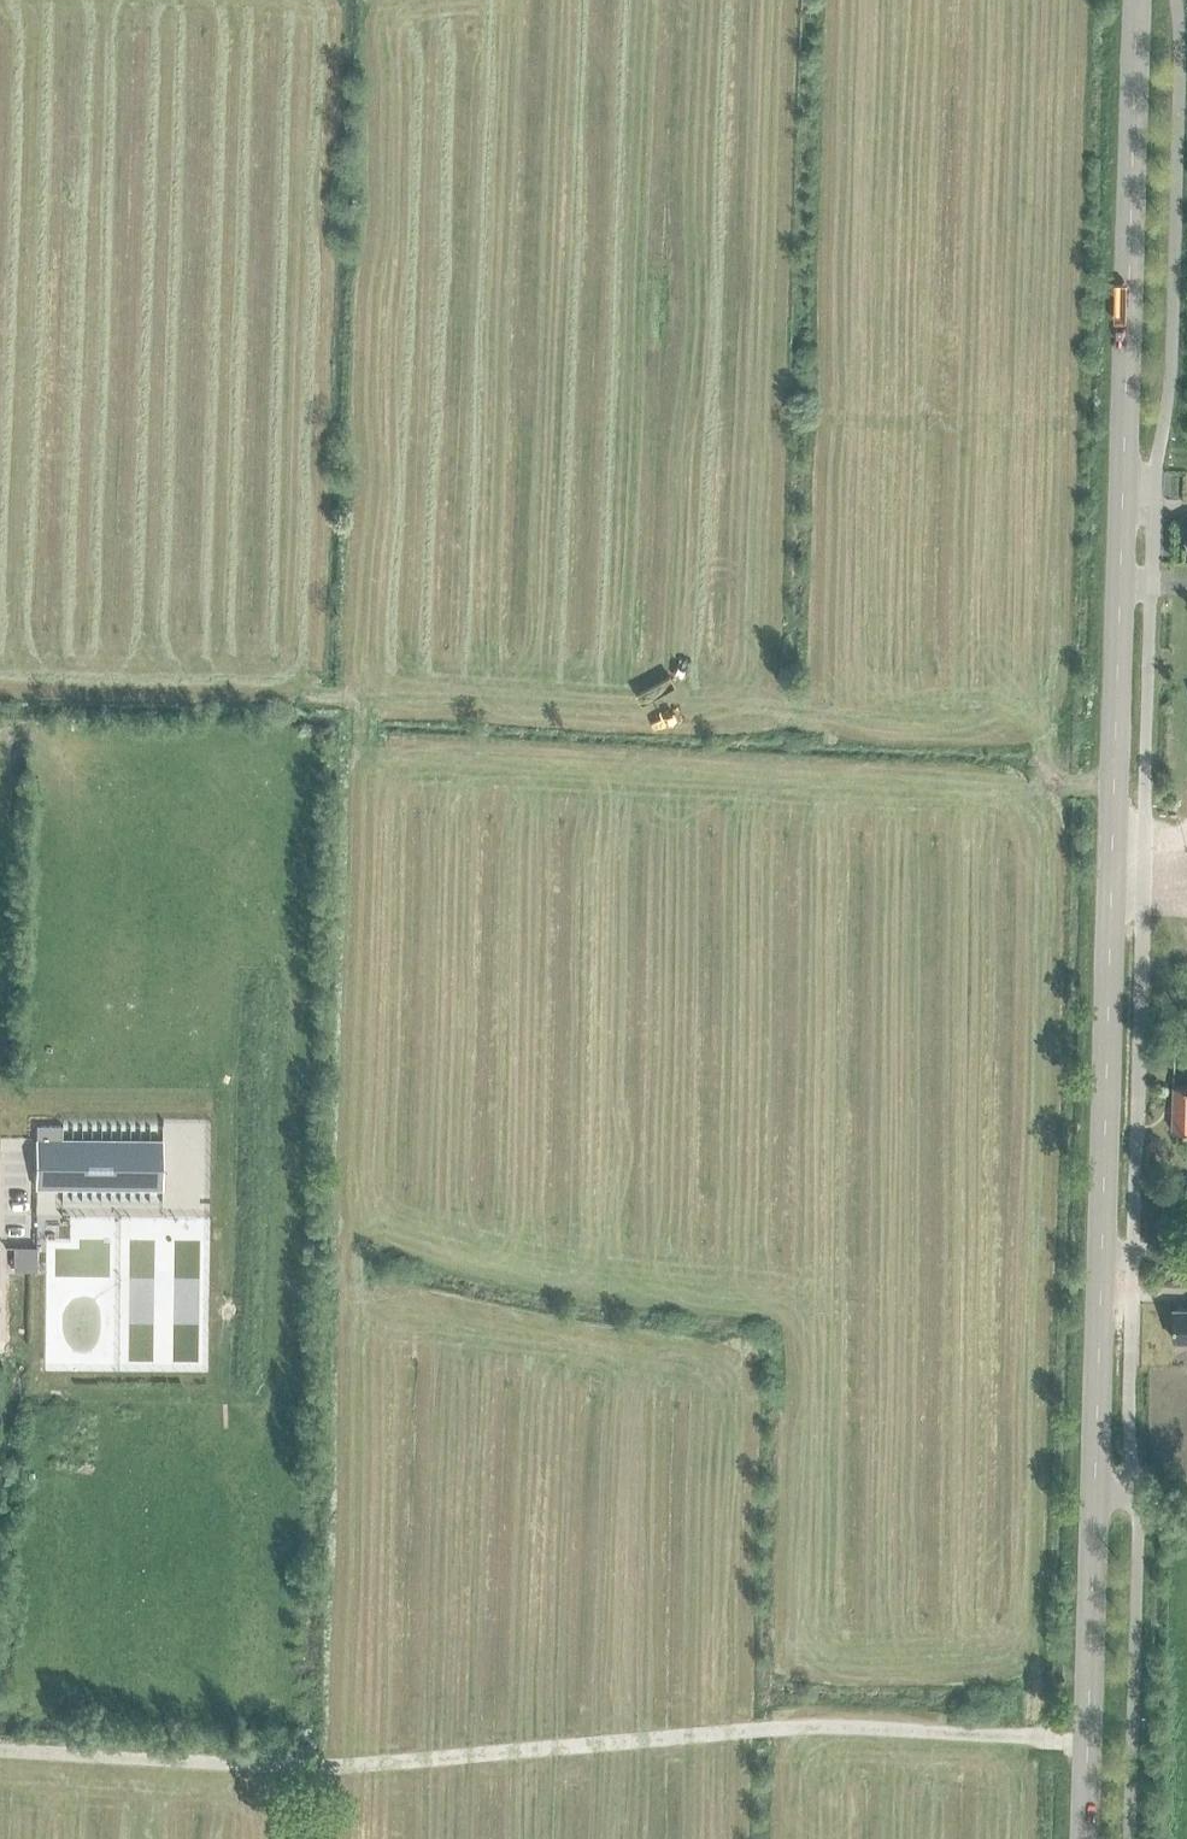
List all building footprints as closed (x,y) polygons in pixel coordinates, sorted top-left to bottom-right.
[(1174,1086),(1172,1130),(1186,1131),(1186,1087),(1174,1086)] [(36,1188),(162,1189),(162,1141),(36,1140),(36,1188)] [(1186,1340),(1186,1309),(1174,1309),(1174,1340),(1186,1340)]
